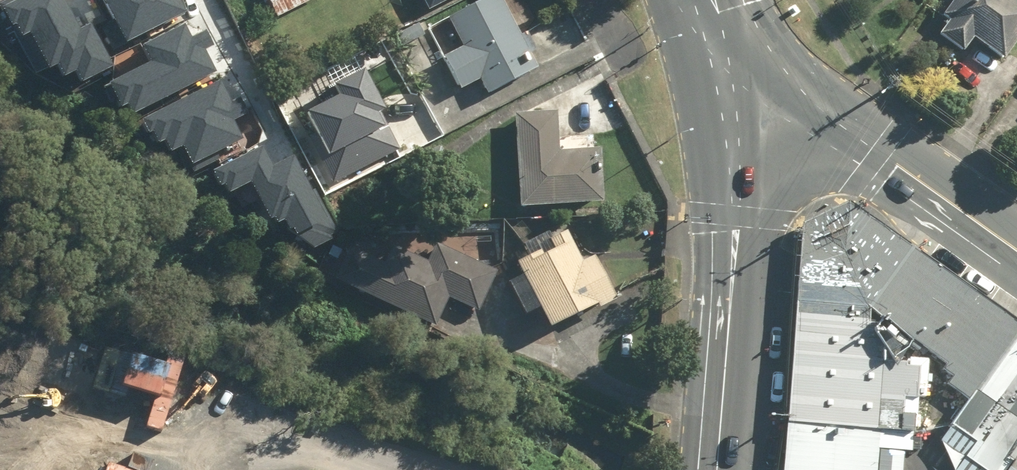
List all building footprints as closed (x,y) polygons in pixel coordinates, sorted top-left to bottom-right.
[(3,3),(19,36),(31,30),(49,65),(58,61),(66,75),(77,69),(83,80),(113,65),(91,21),(79,27),(66,0),(9,0),(3,3)] [(126,42),(189,11),(183,0),(105,0),(126,42)] [(282,19),(321,0),(273,0),(282,19)] [(488,96),(588,44),(570,10),(538,26),(525,0),(482,0),(428,28),(460,90),(480,80),(488,96)] [(944,13),(953,20),(941,36),(962,52),(976,34),(1006,56),(1016,41),(1016,0),(954,0),(944,13)] [(132,99),(137,111),(216,72),(191,22),(147,44),(154,58),(109,81),(121,104),(132,99)] [(323,160),(340,191),(405,156),(377,105),(385,101),(361,57),(297,92),(331,156),(323,160)] [(226,75),(142,117),(156,144),(167,138),(173,151),(184,146),(191,161),(240,136),(232,120),(246,113),(226,75)] [(564,149),(562,109),(558,109),(518,111),(523,204),(606,200),(604,147),(564,149)] [(264,146),(214,170),(226,193),(252,179),(274,223),(286,218),(294,234),(313,249),(337,235),(296,154),(274,165),(264,146)] [(820,236),(804,424),(878,429),(902,431),(903,397),(916,398),(917,365),(891,361),(912,339),(956,370),(947,383),(968,399),(1010,342),(846,225),(820,236)] [(518,263),(525,276),(510,284),(526,316),(542,307),(552,328),(578,315),(578,314),(617,294),(596,255),(585,260),(573,238),(545,252),(544,249),(518,263)] [(354,243),(337,275),(436,327),(449,303),(477,318),(501,271),(440,239),(429,260),(392,241),(383,258),(354,243)] [(1010,342),(968,399),(948,425),(974,442),(962,457),(981,469),(1016,469),(1016,346),(1010,342)] [(800,469),(875,469),(878,429),(804,424),(800,469)]
